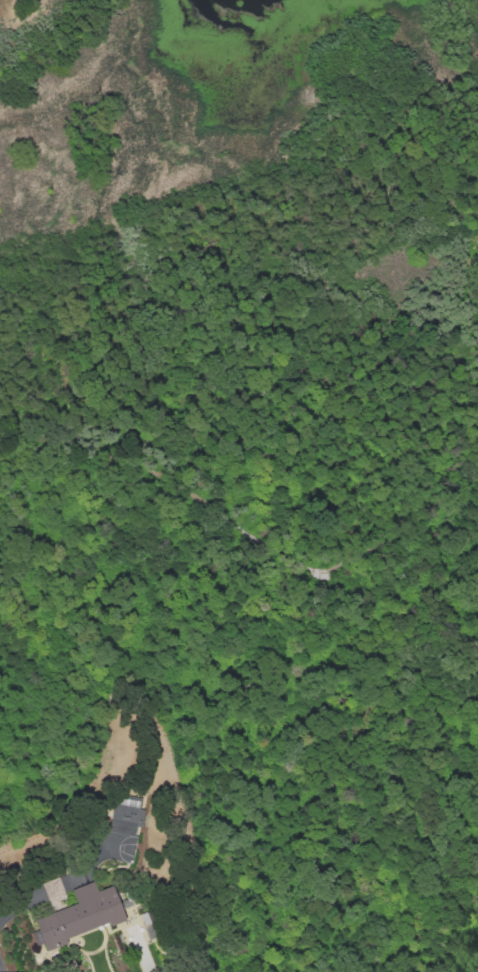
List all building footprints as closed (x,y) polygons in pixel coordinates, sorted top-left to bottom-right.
[(105,835),(113,796),(138,801),(136,810),(142,811),(139,828),(133,827),(130,839),(105,835)] [(113,888),(127,921),(110,928),(109,925),(67,941),(68,945),(47,953),(35,922),(77,905),(72,892),(93,883),(97,894),(113,888)] [(122,900),(118,892),(125,888),(130,896),(122,900)] [(128,909),(125,903),(134,899),(136,906),(128,909)] [(44,956),(47,961),(38,965),(36,959),(44,956)]
